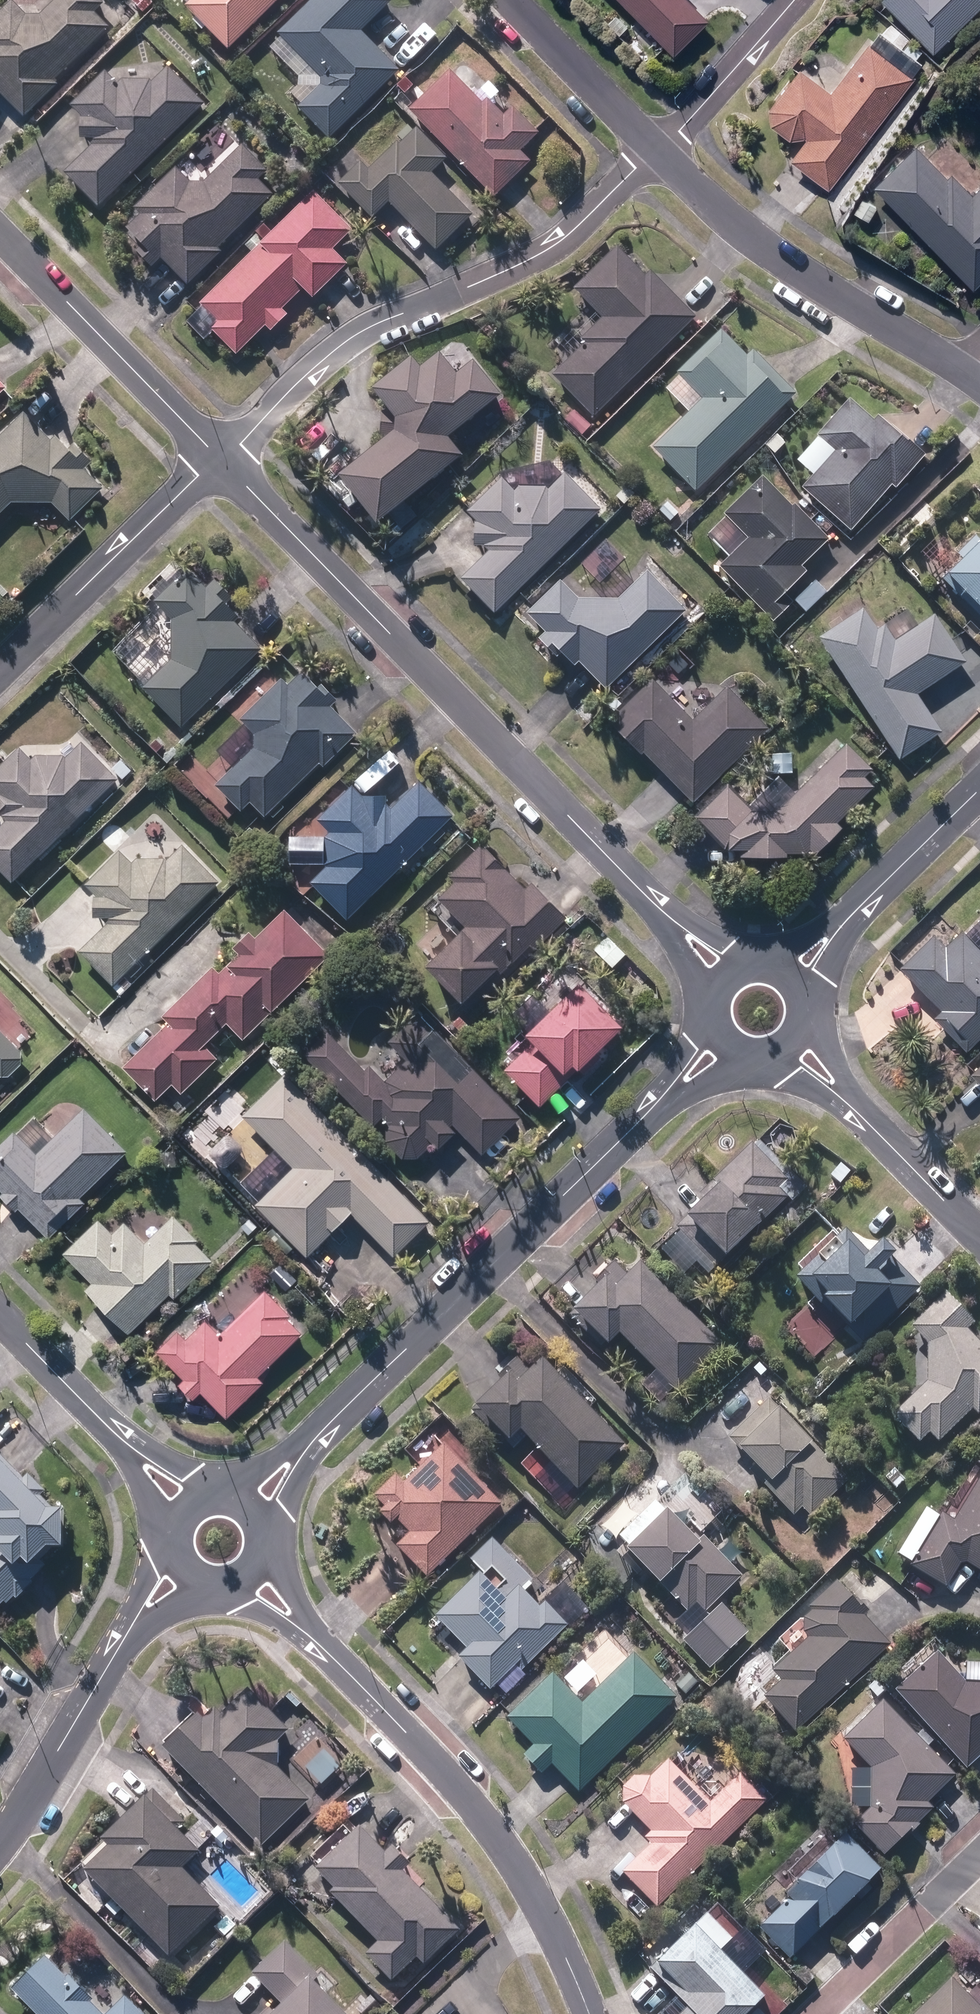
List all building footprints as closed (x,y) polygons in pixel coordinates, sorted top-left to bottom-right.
[(24,118),(57,86),(53,83),(108,29),(94,15),(103,6),(97,0),(58,0),(40,17),(27,17),(11,2),(0,13),(0,94),(24,118)] [(143,15),(153,4),(149,0),(135,0),(131,3),(143,15)] [(229,52),(281,0),(194,0),(185,8),(229,52)] [(328,141),(398,71),(360,32),(390,2),(388,0),(312,0),(277,35),(281,39),(272,48),(301,77),(298,77),(298,87),(290,95),(301,106),(298,110),(328,141)] [(674,56),(708,22),(686,0),(617,0),(674,56)] [(932,54),(979,8),(979,0),(883,0),(882,1),(932,54)] [(113,16),(125,27),(136,15),(124,3),(113,16)] [(609,26),(620,36),(627,27),(616,17),(609,26)] [(232,49),(236,53),(242,49),(238,44),(232,49)] [(793,162),(827,190),(915,79),(870,44),(831,94),(800,70),(767,112),(769,124),(791,142),(805,140),(808,143),(793,162)] [(901,53),(914,63),(921,53),(909,44),(901,53)] [(211,52),(221,63),(229,56),(219,45),(211,52)] [(414,78),(424,89),(441,72),(431,62),(414,78)] [(66,172),(98,207),(203,106),(167,68),(153,81),(122,80),(116,85),(104,72),(70,105),(81,117),(81,140),(86,140),(92,147),(66,172)] [(408,108),(493,194),(529,159),(519,150),(538,131),(512,104),(503,113),(486,96),(481,101),(449,68),(408,108)] [(397,85),(405,93),(414,84),(405,76),(397,85)] [(388,204),(435,252),(472,216),(432,175),(446,160),(416,129),(398,146),(397,144),(368,172),(359,163),(336,185),(371,220),(388,204)] [(976,289),(979,285),(979,190),(975,194),(954,173),(950,177),(918,145),(876,187),(976,289)] [(160,259),(188,287),(220,254),(217,251),(271,195),(258,182),(268,171),(242,146),(206,184),(189,183),(174,170),(134,211),(140,216),(126,230),(142,245),(134,253),(150,269),(160,259)] [(277,193),(286,200),(294,190),(286,183),(277,193)] [(209,330),(236,357),(265,328),(270,333),(287,316),(283,311),(303,291),(312,301),(347,266),(332,252),(352,232),(313,193),(271,234),(264,227),(244,246),(251,253),(249,255),(243,249),(231,262),(236,268),(198,306),(216,324),(209,330)] [(853,215),(868,223),(876,209),(860,201),(853,215)] [(552,376),(593,417),(625,387),(632,394),(643,384),(635,376),(695,317),(650,272),(645,277),(616,248),(573,290),(602,319),(581,340),(585,343),(552,376)] [(685,416),(657,445),(698,488),(795,393),(753,349),(746,356),(720,329),(679,369),(705,396),(689,412),(685,416)] [(549,348),(555,353),(563,343),(557,338),(549,348)] [(338,479),(375,525),(461,456),(447,439),(500,396),(472,362),(455,376),(438,354),(418,369),(410,359),(370,391),(394,419),(393,434),(338,479)] [(801,490),(850,533),(891,487),(895,490),(925,456),(907,440),(906,442),(877,417),(873,422),(848,400),(816,437),(834,453),(801,490)] [(566,421),(583,436),(590,427),(573,413),(566,421)] [(12,504),(53,505),(71,523),(103,492),(83,472),(92,463),(74,446),(68,451),(55,438),(50,441),(23,414),(0,437),(0,517),(12,504)] [(783,471),(792,482),(798,478),(790,466),(783,471)] [(459,580),(493,615),(600,511),(563,474),(549,488),(517,488),(513,491),(503,481),(468,514),(474,521),(474,546),(482,546),(488,553),(459,580)] [(718,569),(773,624),(793,604),(784,596),(807,574),(802,569),(830,541),(794,506),(792,508),(761,477),(723,516),(747,540),(718,569)] [(658,512),(670,524),(679,515),(667,503),(658,512)] [(979,619),(979,542),(975,537),(956,555),(962,561),(942,580),(979,619)] [(141,690),(180,730),(260,651),(234,624),(238,620),(225,606),(232,600),(214,582),(205,591),(187,572),(155,604),(171,620),(171,661),(141,690)] [(578,663),(607,691),(684,610),(644,573),(619,599),(593,600),(593,585),(576,585),(577,598),(560,582),(527,617),(546,634),(538,642),(557,659),(560,655),(574,668),(578,663)] [(818,640),(900,761),(942,733),(917,697),(966,664),(934,616),(895,642),(884,626),(877,631),(862,610),(818,640)] [(251,802),(265,817),(319,766),(322,769),(356,736),(331,709),(337,703),(321,687),(318,691),(301,673),(286,687),(281,681),(238,721),(253,737),(253,751),(215,787),(240,813),(251,802)] [(643,755),(692,805),(768,730),(727,688),(692,722),(652,681),(608,724),(641,757),(643,755)] [(10,885),(117,781),(81,745),(68,758),(36,757),(31,762),(20,751),(0,770),(0,817),(6,824),(0,830),(0,875),(10,885)] [(749,861),(787,862),(787,856),(805,856),(809,852),(814,857),(841,831),(836,826),(874,790),(864,780),(871,773),(845,746),(776,813),(753,813),(727,787),(694,819),(726,853),(749,853),(749,861)] [(161,756),(166,763),(173,758),(168,751),(161,756)] [(310,885),(344,921),(452,820),(419,785),(391,811),(387,806),(387,800),(361,800),(351,789),(317,821),(330,835),(325,840),(324,866),(327,869),(310,885)] [(111,989),(121,998),(131,988),(122,979),(125,976),(133,984),(146,972),(139,965),(219,884),(181,846),(168,861),(135,861),(131,865),(120,853),(86,887),(97,898),(93,899),(93,921),(100,920),(106,927),(80,953),(114,987),(111,989)] [(424,970),(461,1007),(493,974),(498,979),(529,948),(534,953),(567,920),(531,885),(525,892),(480,847),(448,879),(454,885),(437,901),(465,929),(424,970)] [(297,912),(304,920),(312,913),(304,905),(297,912)] [(121,1071),(153,1104),(170,1087),(180,1097),(217,1061),(204,1048),(226,1026),(242,1042),(329,958),(284,912),(254,941),(248,935),(232,951),(238,957),(218,976),(211,970),(161,1019),(167,1026),(121,1071)] [(965,1055),(979,1040),(979,952),(962,933),(945,950),(933,938),(899,971),(941,1014),(933,1022),(965,1055)] [(504,1073),(541,1110),(621,1030),(577,986),(525,1038),(532,1045),(504,1073)] [(405,1059),(383,1080),(369,1065),(364,1070),(326,1031),(303,1055),(373,1125),(382,1117),(387,1122),(384,1124),(384,1140),(401,1157),(414,1157),(430,1142),(436,1148),(457,1127),(480,1152),(517,1115),(416,1011),(387,1040),(405,1059)] [(7,1076),(22,1062),(22,1054),(0,1031),(0,1077),(7,1076)] [(970,1077),(979,1087),(979,1068),(970,1077)] [(254,1208),(305,1260),(350,1216),(393,1260),(428,1225),(284,1077),(242,1118),(293,1170),(254,1208)] [(0,1141),(0,1188),(3,1191),(0,1194),(0,1195),(14,1210),(17,1207),(48,1236),(83,1200),(80,1197),(126,1149),(83,1106),(36,1153),(12,1129),(0,1141)] [(675,1227),(716,1269),(728,1256),(727,1255),(758,1224),(760,1225),(788,1198),(779,1189),(788,1180),(751,1143),(714,1179),(718,1183),(685,1215),(686,1216),(675,1227)] [(814,1212),(804,1199),(794,1208),(805,1220),(814,1212)] [(85,1293),(129,1337),(168,1297),(174,1302),(212,1264),(195,1246),(198,1243),(172,1217),(144,1246),(123,1225),(112,1236),(97,1222),(63,1256),(92,1286),(85,1293)] [(240,1230),(248,1237),(256,1228),(248,1221),(240,1230)] [(834,1312),(864,1343),(921,1288),(889,1255),(893,1252),(881,1239),(868,1251),(846,1228),(835,1239),(842,1246),(824,1263),(817,1256),(794,1277),(831,1315),(834,1312)] [(668,1292),(640,1263),(627,1275),(614,1262),(595,1281),(598,1284),(572,1309),(575,1311),(569,1317),(600,1347),(605,1342),(607,1345),(618,1333),(677,1392),(723,1347),(674,1298),(668,1292)] [(919,1442),(929,1432),(938,1442),(973,1408),(978,1415),(979,1414),(979,1343),(967,1329),(975,1321),(946,1292),(911,1326),(927,1343),(927,1382),(892,1415),(919,1442)] [(200,1394),(226,1421),(263,1385),(257,1379),(301,1337),(286,1322),(289,1319),(264,1293),(218,1337),(204,1323),(184,1343),(176,1334),(156,1354),(184,1383),(178,1388),(192,1402),(200,1394)] [(519,1430),(577,1491),(625,1445),(541,1358),(528,1371),(516,1358),(498,1376),(500,1379),(474,1403),(476,1406),(471,1411),(501,1442),(506,1437),(509,1440),(519,1430)] [(751,1380),(764,1397),(779,1384),(766,1369),(751,1380)] [(801,1507),(811,1517),(848,1482),(768,1399),(728,1437),(755,1464),(750,1469),(794,1514),(801,1507)] [(396,1547),(426,1578),(503,1505),(443,1444),(403,1482),(395,1474),(373,1495),(384,1506),(379,1512),(391,1524),(397,1519),(410,1533),(396,1547)] [(3,1605),(6,1608),(13,1601),(16,1604),(33,1587),(31,1585),(46,1570),(37,1561),(45,1553),(59,1554),(60,1516),(45,1516),(12,1482),(16,1478),(0,1462),(0,1608),(3,1605)] [(884,1478),(896,1491),(906,1481),(894,1468),(884,1478)] [(945,1588),(960,1563),(966,1563),(979,1571),(979,1476),(952,1521),(940,1514),(909,1565),(945,1588)] [(695,1603),(705,1613),(743,1575),(702,1535),(697,1540),(655,1499),(615,1539),(687,1611),(695,1603)] [(458,1657),(490,1690),(515,1666),(520,1672),(567,1625),(544,1602),(539,1606),(525,1592),(532,1585),(530,1583),(533,1580),(492,1538),(470,1560),(483,1573),(481,1575),(478,1572),(435,1615),(467,1648),(458,1657)] [(762,1696),(795,1732),(890,1646),(863,1617),(869,1612),(859,1601),(857,1603),(836,1580),(808,1607),(810,1610),(802,1619),(802,1632),(808,1638),(773,1671),(781,1679),(762,1696)] [(560,1605),(571,1618),(582,1609),(571,1596),(560,1605)] [(965,1768),(979,1755),(979,1684),(965,1683),(936,1651),(893,1690),(965,1768)] [(550,1764),(579,1792),(676,1698),(633,1653),(582,1703),(553,1672),(506,1718),(534,1746),(523,1756),(540,1774),(550,1764)] [(675,1687),(685,1697),(697,1683),(689,1674),(675,1687)] [(160,1746),(261,1848),(309,1801),(276,1768),(276,1741),(287,1731),(245,1688),(220,1713),(214,1707),(202,1719),(195,1711),(160,1746)] [(854,1824),(884,1855),(908,1830),(912,1834),(920,1825),(919,1823),(933,1809),(927,1803),(955,1775),(882,1701),(845,1738),(871,1765),(870,1808),(854,1824)] [(623,1873),(657,1908),(766,1801),(739,1774),(710,1803),(666,1759),(648,1777),(633,1776),(623,1787),(623,1804),(652,1834),(647,1839),(652,1845),(623,1873)] [(123,1909),(169,1956),(219,1906),(183,1868),(199,1852),(177,1830),(185,1823),(153,1790),(145,1797),(143,1795),(100,1837),(103,1841),(82,1862),(85,1865),(83,1868),(113,1898),(105,1906),(116,1916),(123,1909)] [(365,1953),(392,1981),(416,1957),(423,1964),(459,1929),(402,1870),(409,1864),(391,1844),(383,1851),(358,1826),(314,1867),(333,1887),(330,1890),(378,1941),(365,1953)] [(759,1927),(791,1959),(823,1927),(822,1926),(880,1869),(845,1833),(833,1845),(832,1843),(784,1891),(790,1896),(759,1927)] [(764,1996),(719,1949),(731,1937),(706,1911),(655,1960),(657,1962),(650,1969),(686,2006),(678,2013),(746,2013),(764,1996)] [(313,1981),(319,1975),(284,1941),(252,1973),(280,2002),(268,2013),(346,2013),(313,1981)] [(91,2002),(93,2000),(68,1975),(65,1977),(44,1955),(11,1988),(36,2013),(102,2013),(91,2002)] [(949,1977),(912,2013),(979,2013),(979,2008),(949,1977)] [(125,1996),(106,2013),(143,2013),(125,1996)] [(361,2013),(369,2013),(378,2005),(371,1998),(357,2010),(361,2013)]
